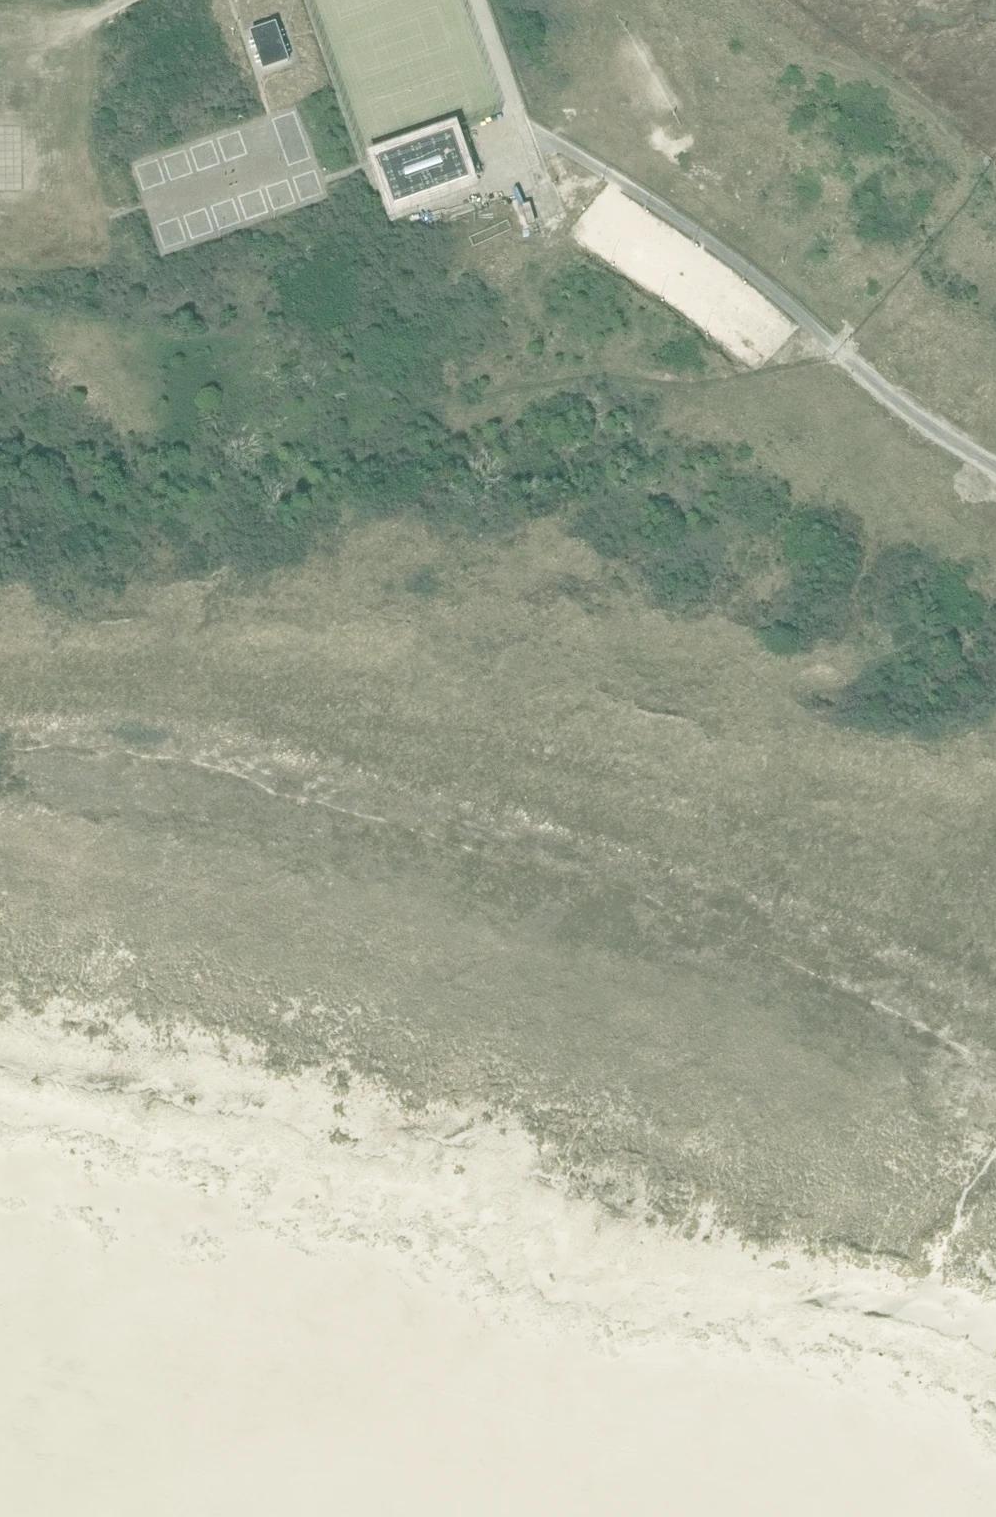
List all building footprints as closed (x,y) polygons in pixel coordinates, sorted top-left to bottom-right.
[(277,23),(251,32),(264,71),(290,63),(277,23)] [(453,134),(379,160),(396,208),(469,182),(453,134)]
